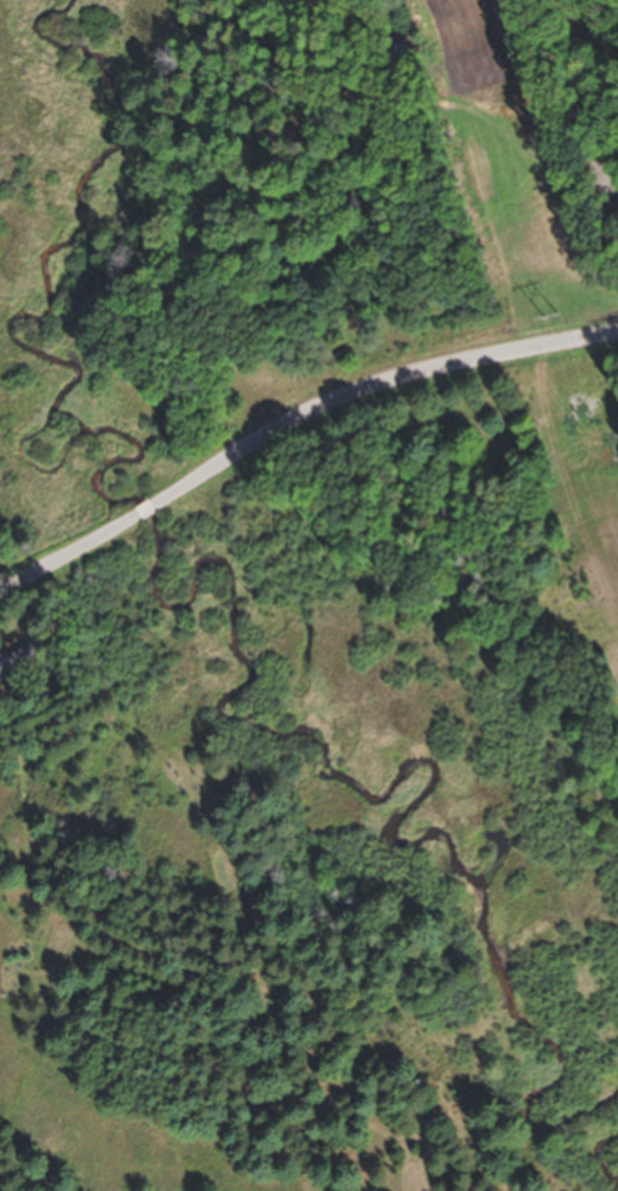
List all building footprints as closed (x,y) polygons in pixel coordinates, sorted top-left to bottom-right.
[(31,674),(22,658),(0,669),(0,691),(31,674)]
